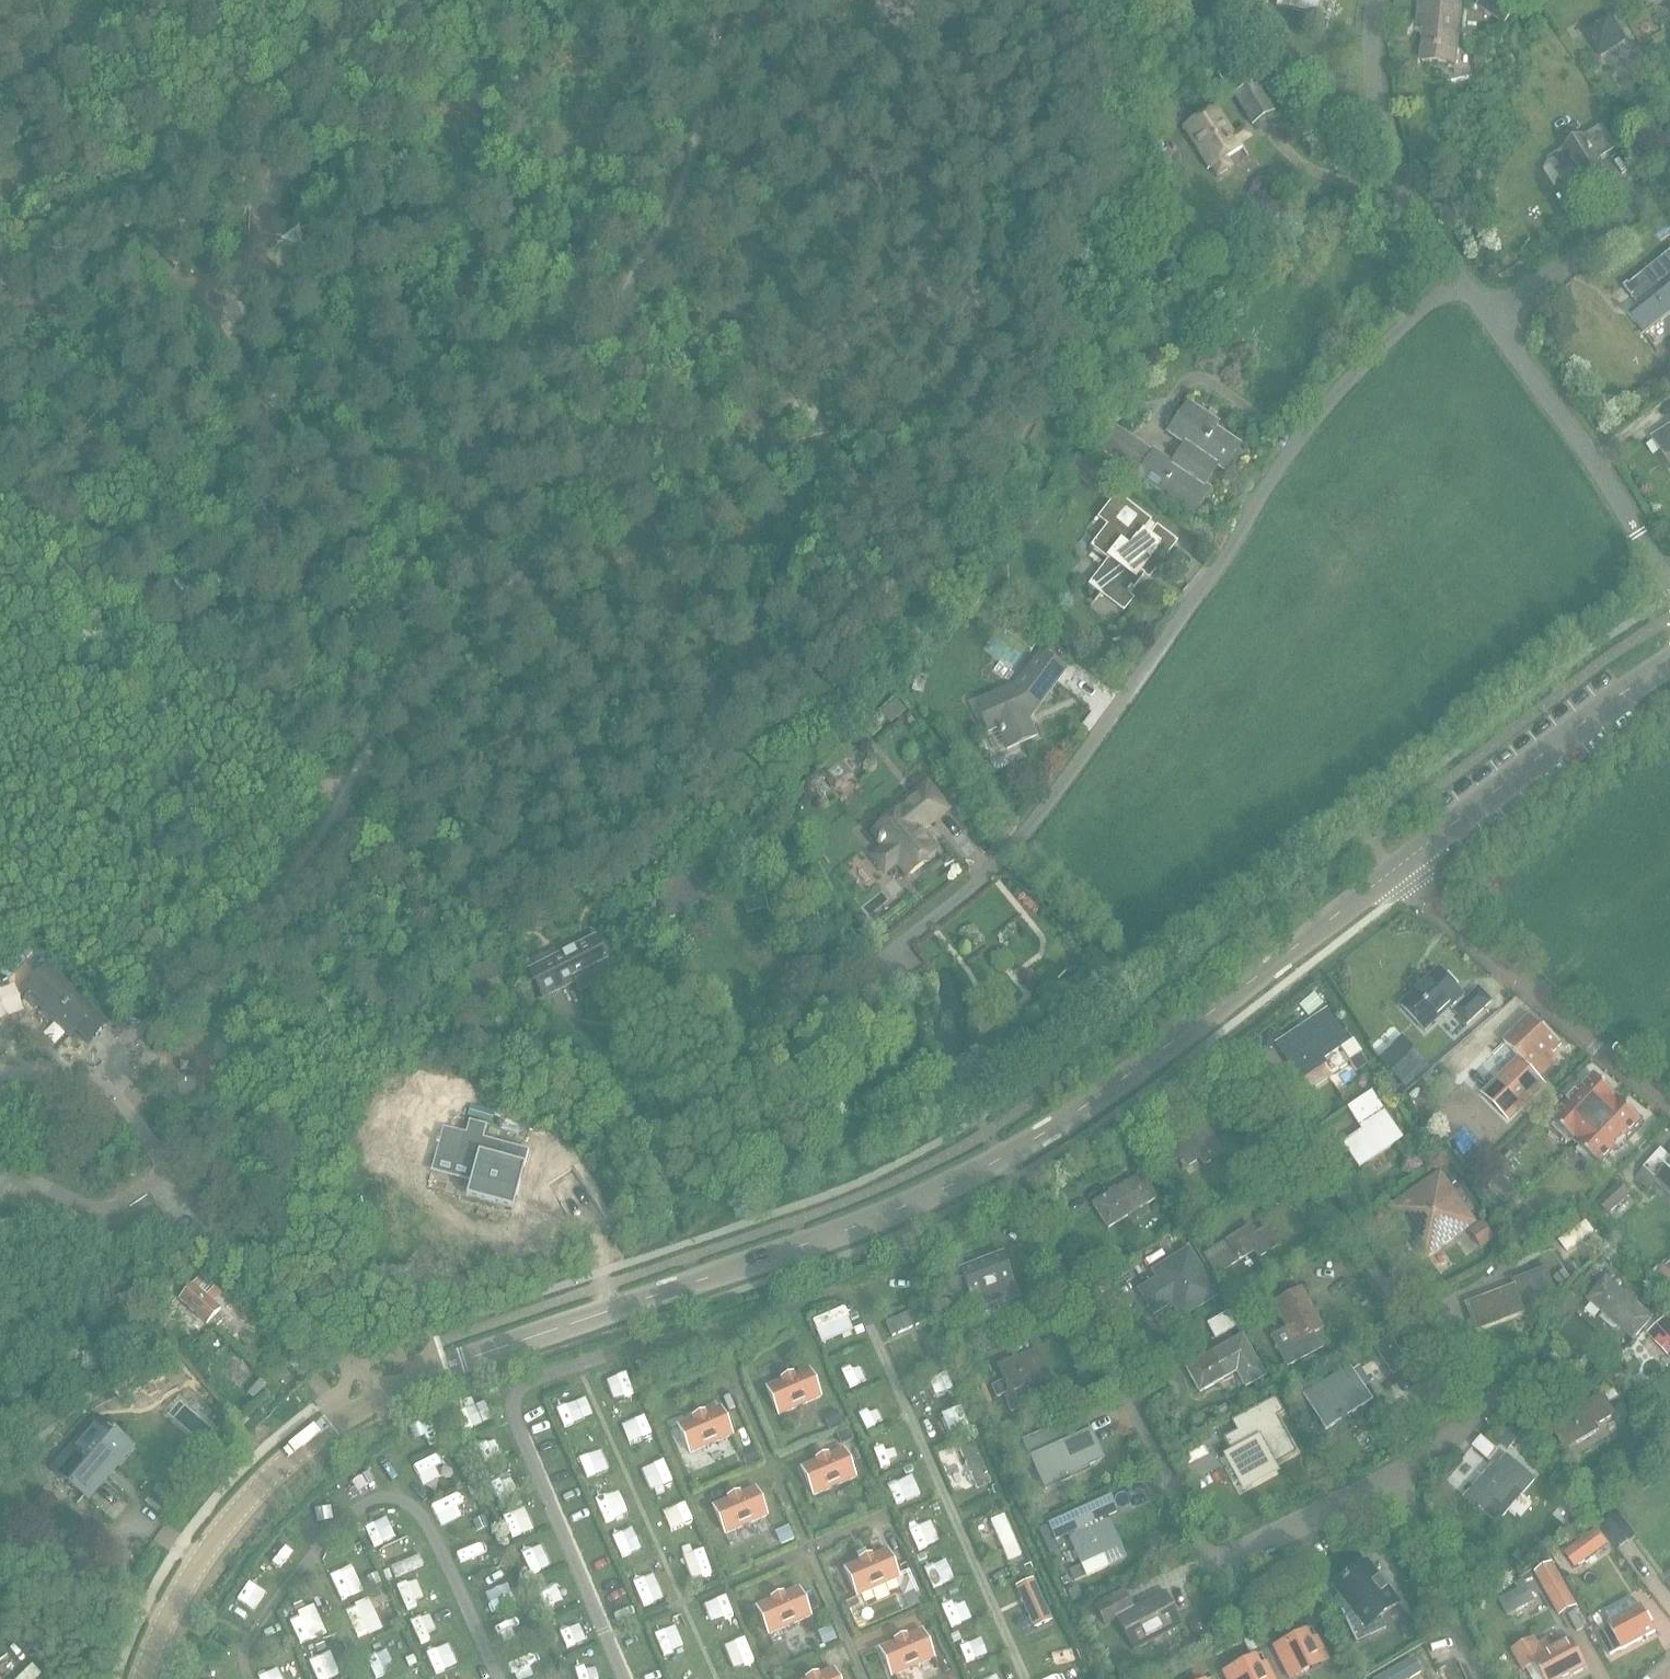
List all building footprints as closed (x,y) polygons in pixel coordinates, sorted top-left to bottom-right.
[(1327,18),(1330,0),(1275,0),(1273,6),(1303,13),(1304,9),(1322,13),(1322,17),(1327,18)] [(1452,63),(1458,3),(1427,0),(1419,0),(1417,24),(1425,25),(1421,60),(1452,63)] [(1583,31),(1598,56),(1623,40),(1607,15),(1583,31)] [(1232,96),(1249,124),(1269,112),(1255,90),(1264,84),(1261,79),(1232,96)] [(1240,128),(1230,134),(1213,107),(1181,127),(1206,168),(1208,167),(1213,175),(1227,167),(1222,158),(1238,148),(1235,143),(1246,136),(1240,128)] [(1602,126),(1553,157),(1564,175),(1559,178),(1572,198),(1602,179),(1592,163),(1616,148),(1602,126)] [(1669,312),(1669,250),(1628,285),(1626,283),(1622,287),(1636,305),(1626,314),(1643,334),(1669,312)] [(1212,462),(1220,468),(1235,445),(1210,428),(1213,423),(1185,403),(1170,426),(1187,438),(1171,462),(1152,449),(1151,450),(1113,424),(1096,448),(1190,512),(1206,489),(1197,483),(1212,462)] [(1652,438),(1665,457),(1668,455),(1669,458),(1669,426),(1652,438)] [(1154,526),(1146,538),(1140,533),(1150,520),(1116,493),(1096,518),(1106,526),(1088,548),(1105,561),(1086,586),(1099,596),(1103,590),(1121,604),(1142,577),(1135,572),(1142,563),(1153,572),(1176,543),(1154,526)] [(1014,619),(1005,632),(1013,638),(1023,625),(1014,619)] [(1004,749),(1032,737),(1023,716),(1032,712),(1062,672),(1037,653),(1012,687),(973,704),(986,732),(995,728),(1004,749)] [(839,764),(825,776),(834,788),(848,778),(839,764)] [(923,863),(924,863),(926,862),(927,862),(928,861),(929,860),(930,859),(931,858),(932,857),(932,855),(932,854),(934,852),(918,832),(945,810),(924,784),(882,818),(885,821),(870,833),(883,849),(871,858),(882,872),(894,863),(904,876),(921,862),(923,863)] [(603,965),(605,964),(593,939),(559,956),(555,948),(530,961),(533,969),(528,971),(541,997),(571,982),(577,993),(609,976),(603,965)] [(482,973),(470,980),(475,988),(487,982),(499,975),(490,959),(478,966),(482,973)] [(46,965),(22,991),(27,995),(31,993),(40,1001),(37,1006),(70,1037),(76,1030),(89,1043),(107,1023),(99,1016),(46,965)] [(1478,989),(1465,1001),(1461,996),(1462,995),(1439,970),(1400,1006),(1423,1031),(1449,1007),(1466,1024),(1490,1002),(1478,989)] [(1,1022),(19,1003),(4,988),(0,992),(0,1021),(1,1022)] [(1517,1057),(1480,1094),(1506,1121),(1519,1108),(1544,1084),(1538,1078),(1548,1067),(1556,1059),(1551,1054),(1561,1044),(1529,1015),(1502,1042),(1517,1057)] [(1301,1079),(1309,1091),(1331,1076),(1320,1061),(1337,1048),(1324,1029),(1310,1040),(1313,1044),(1286,1062),(1299,1081),(1301,1079)] [(1403,1040),(1379,1059),(1395,1080),(1419,1061),(1403,1040)] [(1358,1055),(1348,1062),(1354,1071),(1364,1064),(1358,1055)] [(1569,1103),(1551,1121),(1554,1124),(1552,1127),(1569,1144),(1572,1141),(1574,1144),(1575,1144),(1618,1100),(1617,1099),(1618,1099),(1594,1076),(1577,1094),(1575,1093),(1574,1094),(1576,1096),(1571,1101),(1569,1100),(1567,1101),(1569,1103)] [(1618,1100),(1575,1144),(1576,1145),(1579,1148),(1576,1151),(1593,1166),(1595,1164),(1598,1167),(1616,1148),(1618,1149),(1619,1148),(1617,1146),(1622,1141),(1624,1143),(1626,1141),(1624,1139),(1642,1121),(1619,1100),(1618,1100)] [(1345,1149),(1357,1168),(1381,1152),(1378,1148),(1397,1136),(1384,1117),(1369,1127),(1372,1131),(1345,1149)] [(442,1127),(434,1156),(455,1162),(473,1167),(469,1182),(465,1197),(512,1210),(516,1195),(528,1150),(482,1138),(486,1125),(468,1120),(464,1133),(442,1127)] [(1209,1136),(1197,1144),(1192,1136),(1168,1151),(1180,1170),(1196,1160),(1201,1166),(1220,1154),(1209,1136)] [(1660,1149),(1635,1176),(1647,1187),(1654,1180),(1669,1194),(1669,1158),(1660,1149)] [(1092,1205),(1106,1229),(1156,1198),(1141,1174),(1092,1205)] [(1440,1245),(1444,1246),(1453,1240),(1454,1236),(1471,1225),(1441,1178),(1414,1195),(1418,1202),(1398,1215),(1413,1238),(1412,1242),(1417,1250),(1421,1251),(1424,1255),(1440,1245)] [(1597,1202),(1608,1215),(1630,1194),(1619,1182),(1597,1202)] [(1264,1228),(1253,1236),(1248,1227),(1204,1256),(1216,1275),(1252,1252),(1256,1258),(1276,1245),(1264,1228)] [(959,1272),(975,1310),(997,1301),(994,1296),(1012,1288),(1007,1277),(1007,1276),(998,1255),(959,1272)] [(1137,1291),(1152,1315),(1171,1303),(1181,1318),(1216,1296),(1192,1257),(1137,1291)] [(1469,1310),(1477,1332),(1503,1322),(1501,1317),(1522,1309),(1520,1305),(1555,1292),(1545,1267),(1511,1280),(1514,1288),(1498,1294),(1500,1299),(1469,1310)] [(178,1299),(205,1325),(219,1311),(204,1296),(209,1290),(198,1279),(178,1299)] [(1588,1300),(1634,1340),(1652,1319),(1606,1280),(1588,1300)] [(1271,1302),(1293,1344),(1322,1329),(1301,1287),(1271,1302)] [(919,1307),(885,1322),(891,1336),(925,1321),(919,1307)] [(1206,1323),(1214,1338),(1235,1326),(1226,1311),(1206,1323)] [(1669,1352),(1669,1320),(1669,1319),(1654,1330),(1669,1352)] [(1244,1389),(1266,1376),(1242,1335),(1184,1369),(1198,1393),(1234,1372),(1244,1389)] [(1388,1336),(1374,1345),(1380,1355),(1394,1345),(1388,1336)] [(997,1371),(1006,1392),(1026,1383),(1025,1379),(1043,1371),(1034,1351),(1008,1362),(1010,1366),(997,1371)] [(1402,1357),(1395,1362),(1400,1369),(1407,1365),(1402,1357)] [(764,1386),(778,1416),(821,1397),(808,1367),(764,1386)] [(1348,1368),(1303,1396),(1324,1429),(1369,1402),(1348,1368)] [(928,1379),(946,1421),(961,1415),(943,1373),(928,1379)] [(1551,1427),(1566,1451),(1598,1432),(1595,1427),(1614,1416),(1602,1396),(1551,1427)] [(677,1425),(689,1454),(732,1436),(719,1406),(677,1425)] [(1232,1447),(1219,1453),(1239,1492),(1287,1467),(1282,1459),(1268,1434),(1267,1431),(1276,1426),(1269,1413),(1239,1430),(1243,1436),(1229,1442),(1232,1447)] [(53,1470),(87,1498),(128,1448),(94,1420),(53,1470)] [(1077,1468),(1079,1472),(1097,1465),(1082,1424),(1058,1433),(1059,1436),(1053,1438),(1050,1431),(1022,1442),(1040,1491),(1069,1480),(1066,1472),(1077,1468)] [(958,1448),(976,1490),(990,1484),(972,1442),(958,1448)] [(799,1467),(812,1497),(855,1478),(842,1448),(799,1467)] [(1497,1523),(1534,1479),(1506,1455),(1495,1468),(1493,1466),(1465,1500),(1483,1515),(1485,1512),(1497,1523)] [(711,1505),(724,1535),(767,1516),(754,1486),(711,1505)] [(1109,1497),(1048,1524),(1054,1539),(1067,1534),(1080,1564),(1081,1565),(1069,1570),(1074,1580),(1085,1575),(1085,1576),(1107,1566),(1099,1549),(1117,1541),(1105,1516),(1116,1511),(1109,1497)] [(1617,1513),(1600,1526),(1616,1547),(1633,1534),(1617,1513)] [(1595,1530),(1564,1553),(1574,1567),(1606,1544),(1595,1530)] [(843,1567),(855,1597),(899,1578),(886,1549),(843,1567)] [(394,1577),(422,1565),(418,1555),(390,1567),(394,1577)] [(1366,1561),(1332,1587),(1344,1603),(1338,1608),(1354,1643),(1369,1636),(1365,1628),(1397,1603),(1366,1561)] [(1558,1615),(1575,1606),(1551,1563),(1537,1571),(1550,1594),(1547,1596),(1558,1615)] [(1498,1599),(1506,1616),(1535,1601),(1524,1579),(1515,1584),(1518,1589),(1498,1599)] [(1029,1581),(1014,1587),(1033,1630),(1049,1622),(1029,1581)] [(754,1606),(767,1635),(810,1617),(797,1587),(754,1606)] [(1163,1591),(1131,1608),(1122,1590),(1093,1605),(1104,1626),(1116,1620),(1133,1651),(1181,1626),(1163,1591)] [(1621,1650),(1622,1651),(1655,1633),(1640,1607),(1607,1625),(1607,1626),(1596,1632),(1609,1656),(1621,1650)] [(52,1611),(20,1640),(31,1652),(63,1623),(52,1611)] [(877,1648),(890,1678),(934,1659),(921,1629),(877,1648)] [(1296,1675),(1308,1669),(1308,1670),(1320,1663),(1303,1631),(1291,1637),(1273,1647),(1283,1668),(1290,1665),(1296,1675)] [(1537,1645),(1533,1638),(1509,1651),(1520,1672),(1525,1670),(1530,1678),(1570,1678),(1587,1670),(1572,1641),(1552,1652),(1546,1640),(1537,1645)] [(1253,1656),(1241,1662),(1222,1672),(1226,1678),(1265,1678),(1253,1656)] [(1422,1669),(1414,1656),(1374,1678),(1404,1678),(1422,1669)] [(833,1667),(805,1678),(838,1678),(833,1667)]
